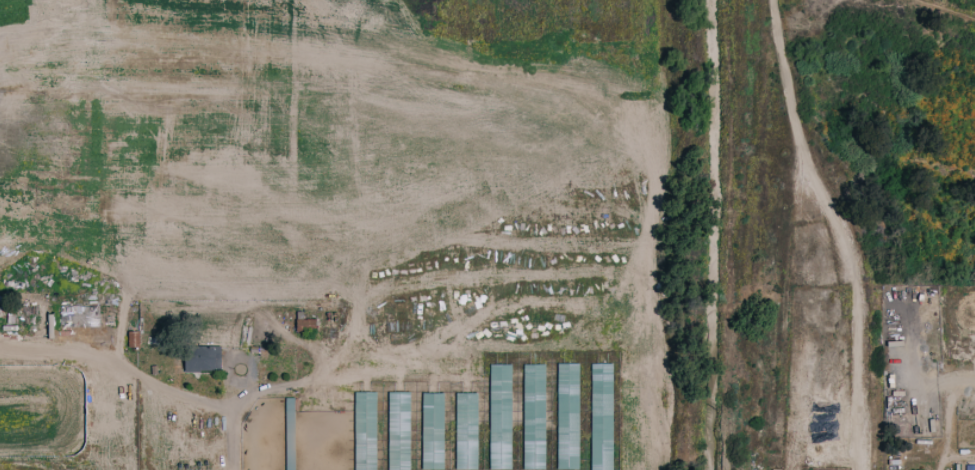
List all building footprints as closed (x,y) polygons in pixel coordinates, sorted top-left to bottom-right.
[(119,328),(64,328),(64,307),(119,307),(119,328)] [(299,320),(320,321),(320,330),(307,330),(307,332),(299,332),(299,320)] [(131,332),(142,333),(142,349),(131,348),(131,332)] [(187,373),(187,347),(224,347),(224,371),(203,371),(203,373),(187,373)] [(558,469),(580,469),(579,363),(557,363),(558,469)] [(592,363),(591,469),(613,469),(614,363),(592,363)] [(512,364),(490,364),(490,469),(512,469),(512,364)] [(546,364),(524,364),(523,469),(545,469),(546,364)] [(377,392),(356,391),(355,469),(376,469),(377,392)] [(411,391),(389,391),(388,469),(410,469),(411,391)] [(444,469),(445,392),(423,392),(422,469),(444,469)] [(478,393),(457,393),(456,469),(478,469),(478,393)] [(8,410),(0,408),(0,396),(10,398),(8,410)] [(295,397),(286,397),(286,469),(295,469),(295,397)] [(80,411),(92,414),(89,426),(77,422),(80,411)] [(145,439),(148,427),(161,430),(158,442),(145,439)]
